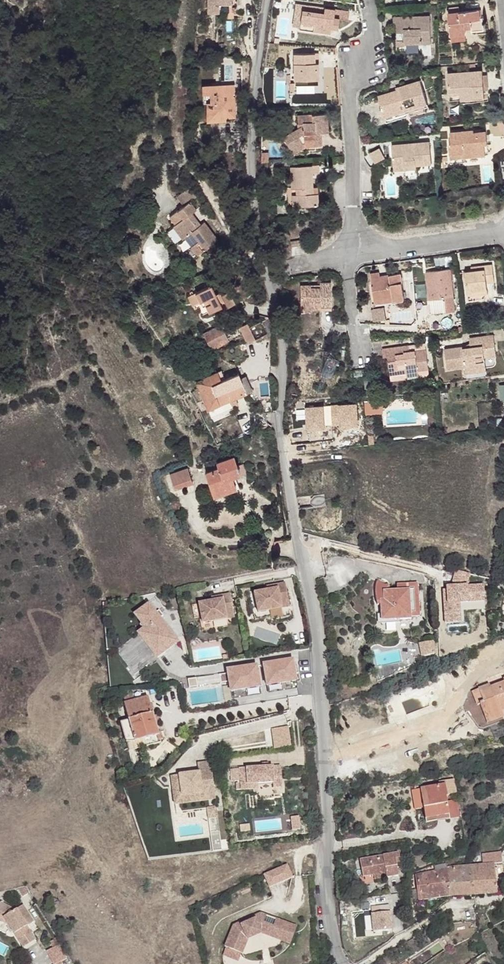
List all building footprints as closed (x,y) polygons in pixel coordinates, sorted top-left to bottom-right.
[(448,13),(450,35),(465,34),(466,34),(466,29),(472,28),(472,31),(483,30),(482,18),(480,18),(479,10),(460,12),(459,7),(449,8),(449,13),(448,13)] [(302,10),(299,29),(313,31),(314,22),(322,23),(322,26),(332,27),(338,28),(339,19),(348,20),(349,11),(324,8),(324,13),(302,10)] [(396,35),(396,46),(405,46),(405,45),(431,44),(430,16),(393,17),(393,29),(396,29),(398,29),(398,35),(396,35)] [(314,22),(313,31),(331,33),(332,27),(322,26),(322,23),(314,22)] [(274,63),(276,49),(270,48),(268,63),(274,63)] [(294,53),(295,85),(319,85),(318,53),(294,53)] [(447,73),(449,95),(473,93),(474,99),(485,98),(484,91),(483,75),(482,71),(447,73)] [(378,96),(384,117),(422,106),(427,104),(420,81),(399,87),(400,89),(378,96)] [(226,120),(226,117),(235,117),(234,85),(203,85),(203,94),(210,94),(210,102),(206,102),(207,120),(226,120)] [(449,95),(449,101),(461,100),(461,103),(474,102),(474,99),(473,93),(449,95)] [(386,123),(424,111),(422,106),(384,117),(386,123)] [(283,137),(290,150),(304,142),(306,146),(322,145),(322,133),(328,132),(327,114),(297,115),(298,128),(283,137)] [(449,144),(450,154),(464,153),(464,157),(486,155),(485,145),(488,144),(487,142),(487,136),(486,131),(474,132),(474,130),(450,133),(451,144),(449,144)] [(304,142),(290,150),(292,154),(306,146),(304,142)] [(391,146),(393,165),(416,163),(416,165),(432,164),(430,142),(413,144),(414,146),(404,147),(404,144),(391,146)] [(465,162),(464,153),(450,154),(451,163),(465,162)] [(296,194),(297,206),(318,205),(317,193),(313,193),(312,187),(312,174),(319,174),(318,165),(291,167),(292,189),(296,188),(296,194)] [(205,250),(218,240),(204,222),(201,225),(192,213),(197,210),(191,202),(196,198),(189,189),(177,197),(184,207),(169,218),(175,225),(173,227),(183,239),(184,238),(192,247),(198,242),(205,250)] [(198,256),(205,250),(198,242),(192,247),(198,256)] [(465,272),(467,291),(487,289),(487,283),(494,282),(492,264),(474,266),(475,271),(471,271),(465,272)] [(426,272),(429,300),(445,299),(446,313),(455,312),(450,270),(426,272)] [(370,274),(374,299),(392,296),(393,301),(405,299),(400,274),(389,275),(390,279),(381,280),(380,277),(379,272),(370,274)] [(421,279),(414,280),(415,290),(422,289),(421,279)] [(300,286),(300,306),(320,306),(331,306),(331,282),(320,282),(320,285),(320,287),(311,287),(311,285),(300,286)] [(212,285),(195,293),(200,302),(202,307),(205,306),(209,313),(222,307),(221,304),(225,302),(227,307),(235,304),(229,291),(231,290),(228,284),(222,286),(218,288),(220,292),(216,294),(212,285)] [(192,306),(200,302),(195,293),(188,297),(192,306)] [(429,300),(431,314),(446,313),(445,299),(429,300)] [(386,319),(384,307),(373,309),(375,321),(386,319)] [(221,324),(203,333),(211,350),(229,341),(221,324)] [(247,342),(255,340),(248,324),(240,328),(247,342)] [(444,349),(446,366),(457,365),(457,363),(464,362),(465,366),(466,372),(478,371),(477,364),(485,363),(485,358),(484,354),(490,354),(489,348),(494,347),(492,335),(469,338),(470,344),(470,348),(463,349),(463,347),(444,349)] [(398,369),(398,374),(407,373),(418,372),(418,371),(429,369),(426,350),(410,352),(409,345),(382,348),(383,357),(387,356),(390,356),(391,361),(388,361),(389,370),(398,369)] [(484,354),(485,358),(495,356),(494,347),(489,348),(490,354),(484,354)] [(486,370),(485,363),(477,364),(478,371),(486,370)] [(247,393),(240,378),(234,380),(232,376),(224,379),(222,371),(196,380),(200,389),(202,388),(207,399),(205,400),(208,408),(210,408),(214,415),(233,407),(230,400),(235,398),(247,393)] [(240,378),(247,393),(252,391),(245,376),(240,378)] [(230,400),(233,407),(238,405),(235,398),(230,400)] [(365,401),(366,414),(383,413),(382,400),(365,401)] [(212,491),(234,483),(232,477),(240,474),(241,475),(247,473),(244,463),(237,465),(234,456),(217,462),(219,468),(205,472),(212,491)] [(187,468),(169,474),(175,490),(192,484),(187,468)] [(212,491),(214,497),(236,489),(234,483),(212,491)] [(312,503),(316,506),(326,505),(325,493),(315,494),(311,499),(312,503)] [(484,600),(483,583),(466,585),(469,573),(455,570),(451,586),(451,588),(447,589),(443,589),(444,614),(460,613),(459,601),(484,600)] [(380,605),(381,624),(400,623),(399,620),(411,619),(411,616),(420,616),(418,582),(397,583),(397,590),(389,590),(389,584),(384,584),(377,580),(375,586),(375,590),(375,593),(377,605),(380,605)] [(254,593),(258,613),(290,606),(285,583),(277,585),(278,589),(268,591),(254,593)] [(199,603),(202,623),(235,617),(230,594),(222,595),(222,599),(212,601),(199,603)] [(155,613),(149,604),(135,615),(141,623),(139,625),(143,630),(138,633),(157,657),(177,642),(159,618),(155,613)] [(340,618),(338,608),(331,610),(333,620),(340,618)] [(460,621),(460,613),(444,614),(445,623),(460,621)] [(434,654),(433,640),(419,643),(422,656),(434,654)] [(296,681),(292,659),(263,664),(266,685),(296,681)] [(260,687),(256,665),(227,670),(227,673),(229,682),(230,691),(260,687)] [(229,682),(227,673),(219,675),(221,683),(229,682)] [(426,676),(417,679),(421,689),(429,685),(426,676)] [(478,689),(483,702),(479,704),(486,722),(503,716),(501,711),(503,710),(503,682),(490,688),(489,685),(478,689)] [(471,691),(476,705),(467,712),(479,728),(482,729),(503,721),(503,710),(501,711),(503,716),(486,722),(479,704),(483,702),(478,689),(471,691)] [(129,720),(137,749),(159,743),(158,740),(157,735),(159,735),(158,733),(148,697),(124,704),(129,720)] [(461,702),(452,712),(458,718),(468,711),(461,702)] [(129,751),(137,749),(129,720),(121,722),(129,751)] [(216,799),(210,762),(197,763),(198,771),(179,774),(179,775),(180,780),(176,781),(178,795),(201,792),(203,801),(216,799)] [(280,766),(269,767),(262,767),(230,769),(231,781),(240,781),(247,780),(248,784),(258,783),(273,782),(273,787),(282,787),(280,766)] [(203,801),(201,792),(178,795),(176,781),(180,780),(179,775),(171,776),(175,804),(203,801)] [(423,808),(426,823),(450,819),(447,802),(446,797),(447,797),(447,794),(456,793),(453,779),(440,781),(441,785),(420,788),(423,808)] [(247,780),(240,781),(241,789),(258,788),(258,783),(248,784),(247,780)] [(423,808),(420,788),(412,790),(415,809),(423,808)] [(459,817),(456,800),(447,802),(450,819),(459,817)] [(218,818),(217,806),(207,807),(209,819),(218,818)] [(502,863),(501,852),(481,854),(483,864),(502,863)] [(360,859),(362,876),(373,874),(373,872),(385,870),(386,877),(398,875),(397,869),(396,864),(400,863),(399,853),(360,859)] [(417,875),(420,899),(449,895),(497,893),(494,864),(471,866),(448,867),(448,869),(435,871),(417,875)] [(293,877),(287,865),(264,875),(270,887),(293,877)] [(386,877),(385,870),(373,872),(373,874),(374,879),(386,877)] [(3,917),(18,940),(31,932),(27,925),(34,921),(23,905),(14,911),(12,908),(0,902),(0,903),(0,916),(3,917)] [(225,946),(242,953),(248,939),(261,933),(270,936),(272,931),(283,935),(281,940),(290,944),(295,930),(283,925),(284,922),(276,919),(273,926),(263,923),(266,915),(260,913),(259,916),(254,919),(241,924),(240,922),(233,925),(225,946)] [(392,932),(391,920),(383,921),(385,933),(392,932)] [(270,936),(281,940),(283,935),(272,931),(270,936)] [(31,932),(18,940),(23,947),(36,939),(31,932)] [(470,938),(473,945),(480,941),(477,935),(470,938)] [(47,951),(54,963),(66,958),(59,944),(47,951)]
